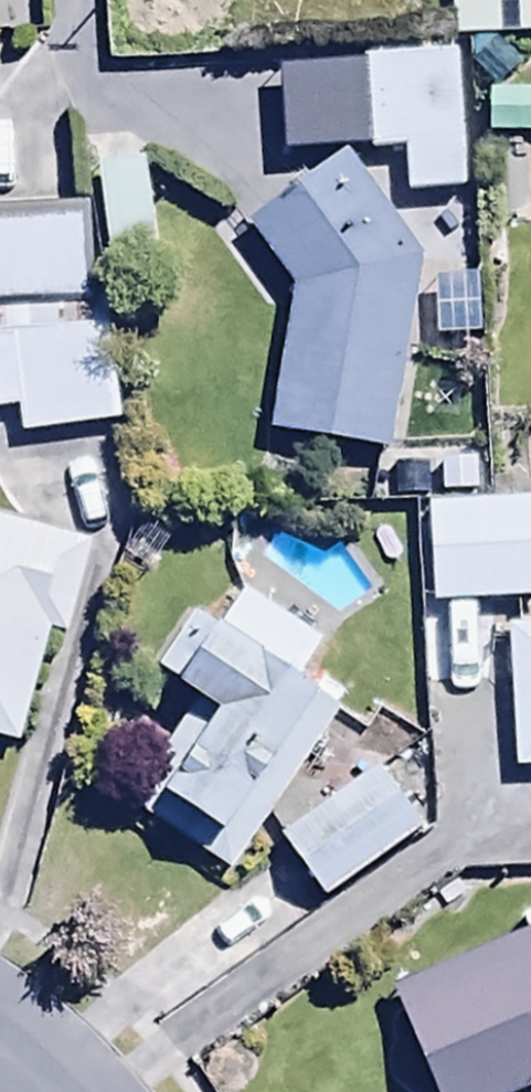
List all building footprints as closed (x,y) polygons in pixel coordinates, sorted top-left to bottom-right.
[(125,33),(199,34),(200,0),(125,0),(125,33)] [(459,47),(530,44),(530,0),(458,0),(459,47)] [(465,62),(366,64),(369,162),(409,160),(410,204),(469,202),(465,62)] [(350,167),(251,238),(299,300),(274,444),(397,464),(427,276),(350,167)] [(150,172),(105,176),(115,282),(160,278),(150,172)] [(92,225),(0,228),(0,314),(94,312),(92,225)] [(0,350),(0,421),(23,419),(26,443),(125,433),(116,338),(0,350)] [(430,513),(432,612),(530,610),(530,512),(430,513)] [(0,528),(0,752),(23,758),(55,640),(67,644),(92,553),(0,528)] [(131,819),(235,887),(353,706),(308,677),(322,655),(247,606),(226,639),(200,623),(159,687),(199,714),(131,819)] [(495,625),(426,623),(425,690),(493,692),(495,625)] [(513,636),(519,780),(530,780),(530,636),(513,636)] [(383,777),(284,847),(327,908),(426,839),(383,777)] [(400,992),(436,1091),(530,1091),(530,924),(524,927),(530,945),(400,992)]
